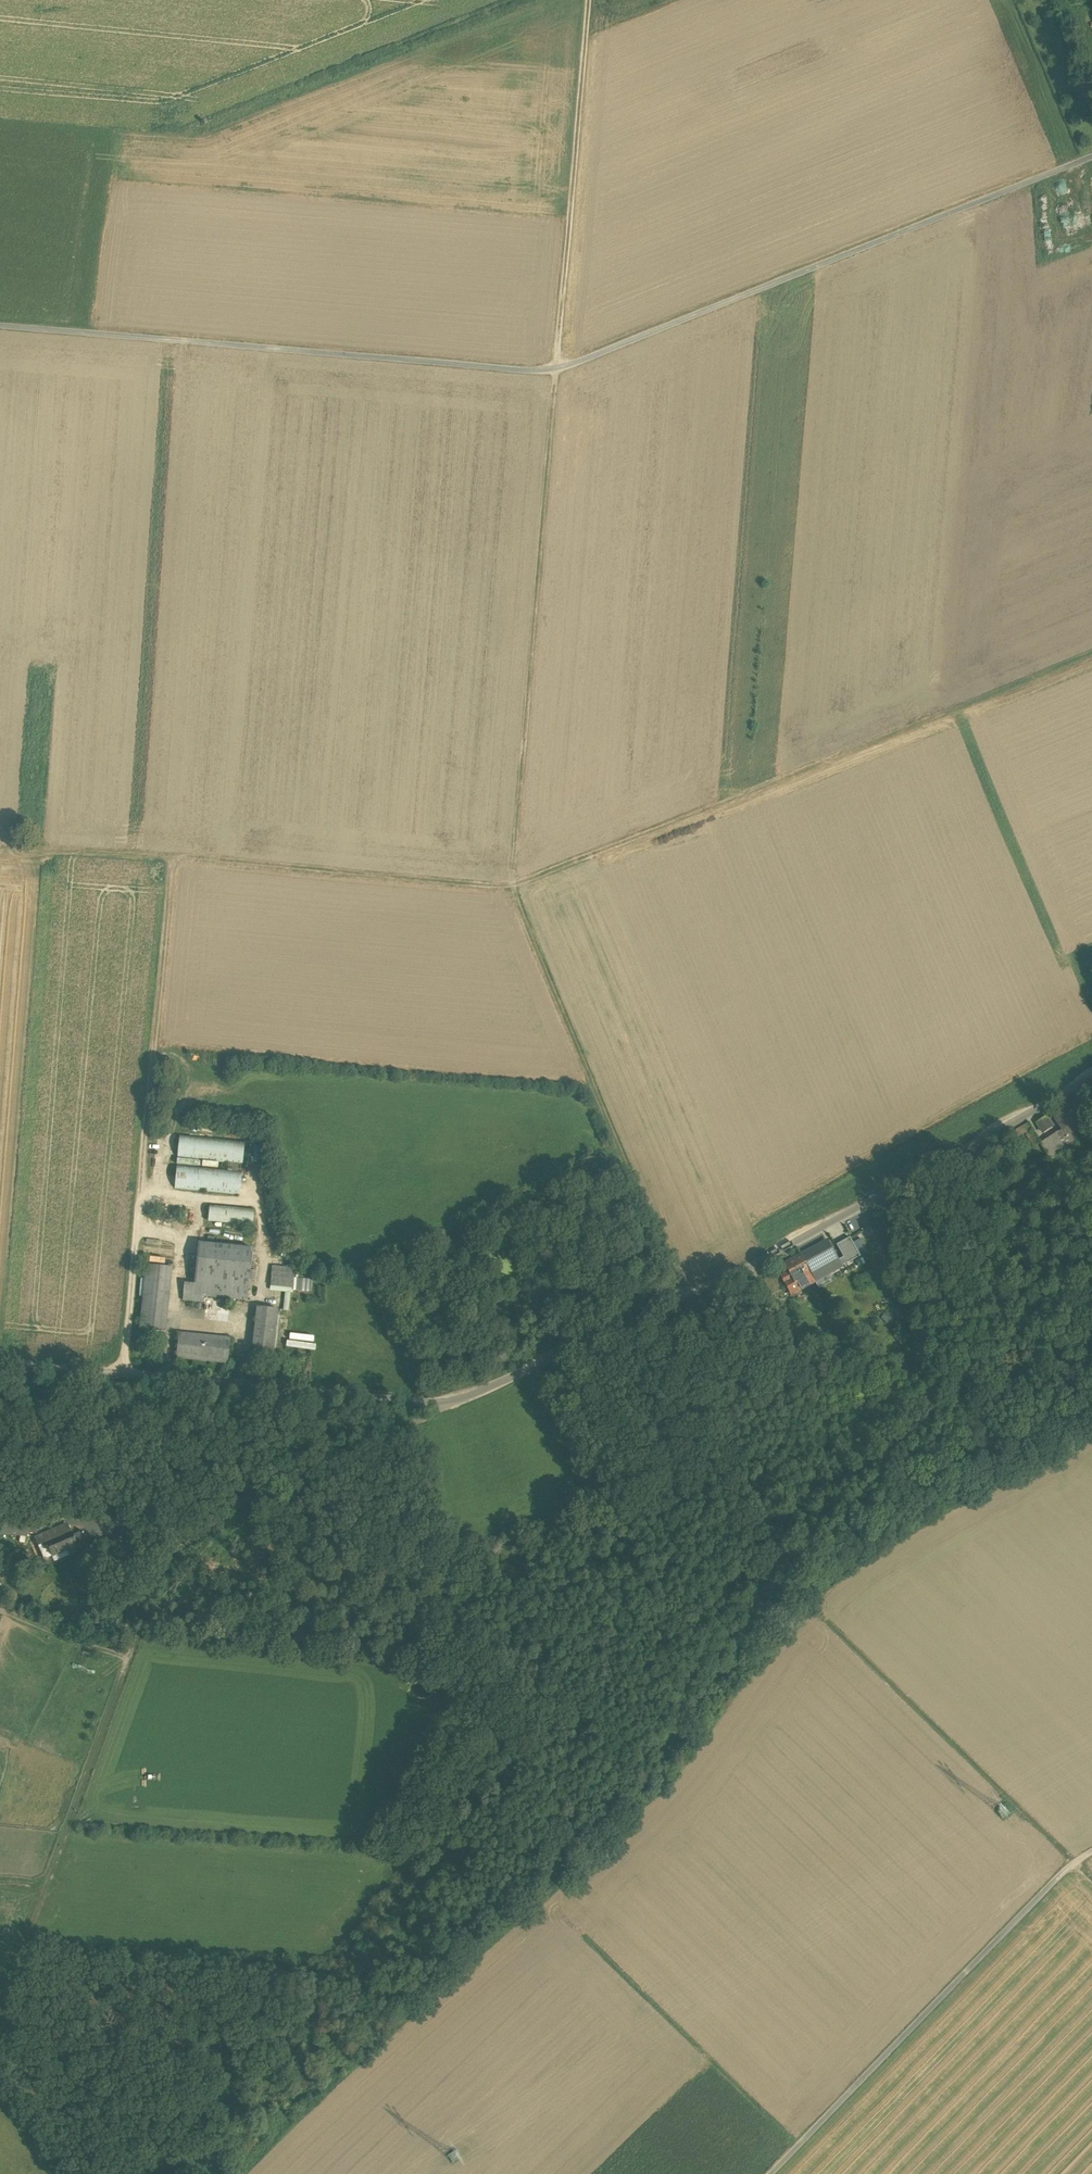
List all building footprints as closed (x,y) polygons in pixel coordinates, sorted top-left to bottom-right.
[(1076,1103),(1068,1108),(1076,1121),(1084,1117),(1076,1103)] [(1068,1108),(1056,1115),(1064,1129),(1076,1121),(1068,1108)] [(1046,1118),(1037,1123),(1044,1134),(1053,1128),(1046,1118)] [(1041,1143),(1051,1159),(1079,1143),(1069,1126),(1041,1143)] [(245,1141),(180,1134),(177,1158),(242,1165),(245,1141)] [(242,1171),(177,1165),(175,1188),(239,1195),(242,1171)] [(254,1209),(210,1205),(208,1221),(252,1226),(254,1209)] [(837,1261),(841,1267),(859,1257),(849,1238),(837,1245),(844,1258),(837,1261)] [(815,1282),(841,1267),(837,1261),(826,1242),(801,1255),(815,1282)] [(252,1249),(198,1243),(194,1284),(184,1283),(182,1299),(204,1302),(204,1296),(247,1300),(252,1249)] [(815,1282),(801,1255),(784,1264),(789,1272),(781,1277),(791,1295),(815,1282)] [(172,1268),(147,1265),(140,1330),(165,1332),(172,1268)] [(293,1276),(272,1274),(271,1285),(292,1287),(293,1276)] [(773,1275),(763,1281),(771,1295),(781,1290),(773,1275)] [(277,1309),(257,1307),(252,1352),(272,1354),(277,1309)] [(230,1340),(189,1335),(179,1334),(177,1354),(203,1357),(202,1360),(227,1363),(230,1340)] [(36,1527),(2,1523),(1,1533),(26,1535),(27,1531),(36,1532),(36,1527)] [(82,1532),(71,1537),(66,1525),(35,1539),(44,1559),(67,1549),(69,1554),(88,1546),(82,1532)] [(131,1542),(111,1540),(110,1553),(129,1555),(131,1542)]
